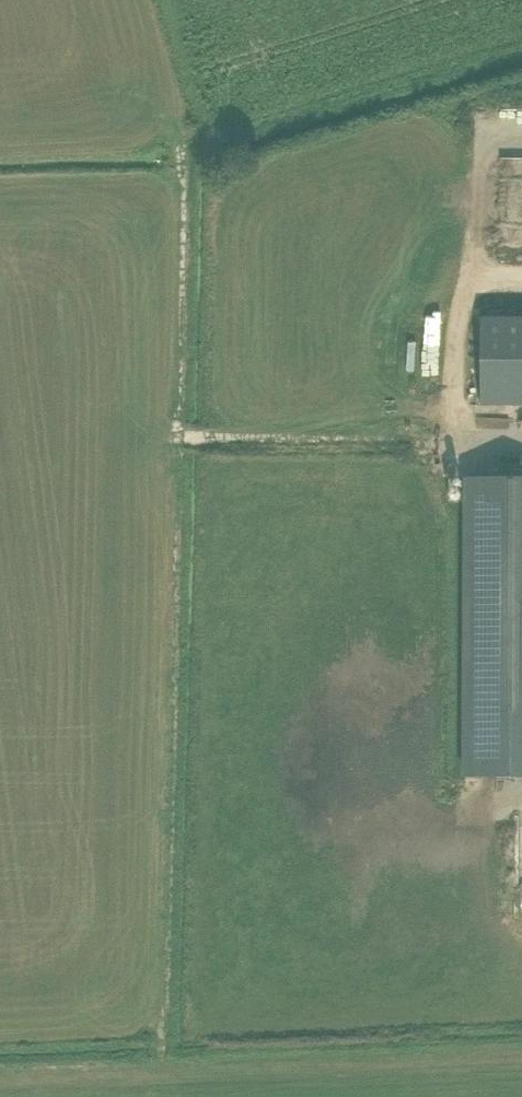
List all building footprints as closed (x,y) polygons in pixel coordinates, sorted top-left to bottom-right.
[(481,406),(521,406),(521,318),(481,318),(481,406)] [(466,479),(465,777),(521,777),(521,479),(466,479)]
